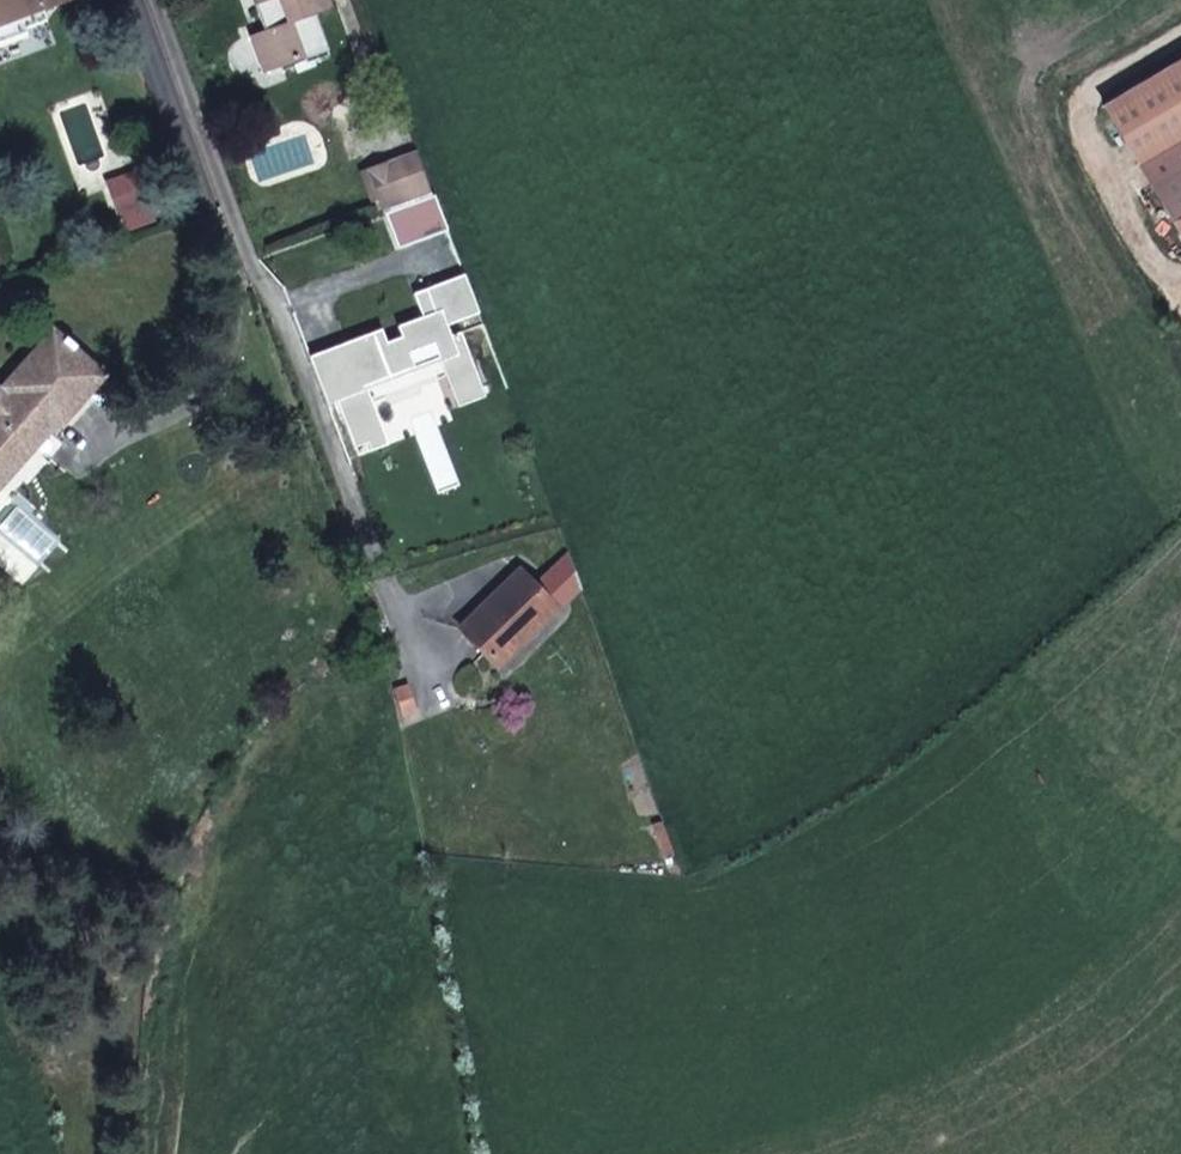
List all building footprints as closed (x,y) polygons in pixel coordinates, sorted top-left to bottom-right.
[(27,33),(25,30),(46,21),(40,7),(60,0),(0,0),(0,44),(27,33)] [(264,31),(252,36),(265,73),(327,50),(314,15),(330,9),(328,2),(312,8),(309,0),(253,0),(264,31)] [(327,0),(309,0),(312,8),(328,2),(327,0)] [(1104,107),(1138,164),(1180,138),(1180,61),(1104,107)] [(429,187),(416,152),(367,171),(378,199),(380,206),(429,187)] [(1151,186),(1180,236),(1180,169),(1151,186)] [(155,199),(144,170),(110,183),(120,212),(155,199)] [(378,199),(367,171),(361,173),(372,200),(378,199)] [(429,187),(380,206),(384,214),(385,214),(432,196),(429,187)] [(448,230),(435,195),(432,196),(385,214),(398,249),(448,230)] [(44,430),(48,433),(59,420),(51,413),(60,403),(69,406),(77,400),(98,377),(71,352),(74,348),(64,339),(63,340),(52,330),(13,374),(12,373),(0,387),(0,480),(44,430)] [(409,340),(353,362),(370,406),(394,397),(426,385),(409,340)] [(426,385),(394,397),(399,410),(431,398),(426,385)] [(69,406),(60,403),(51,413),(59,420),(77,400),(69,406)] [(497,666),(557,609),(519,570),(460,628),(497,666)]
